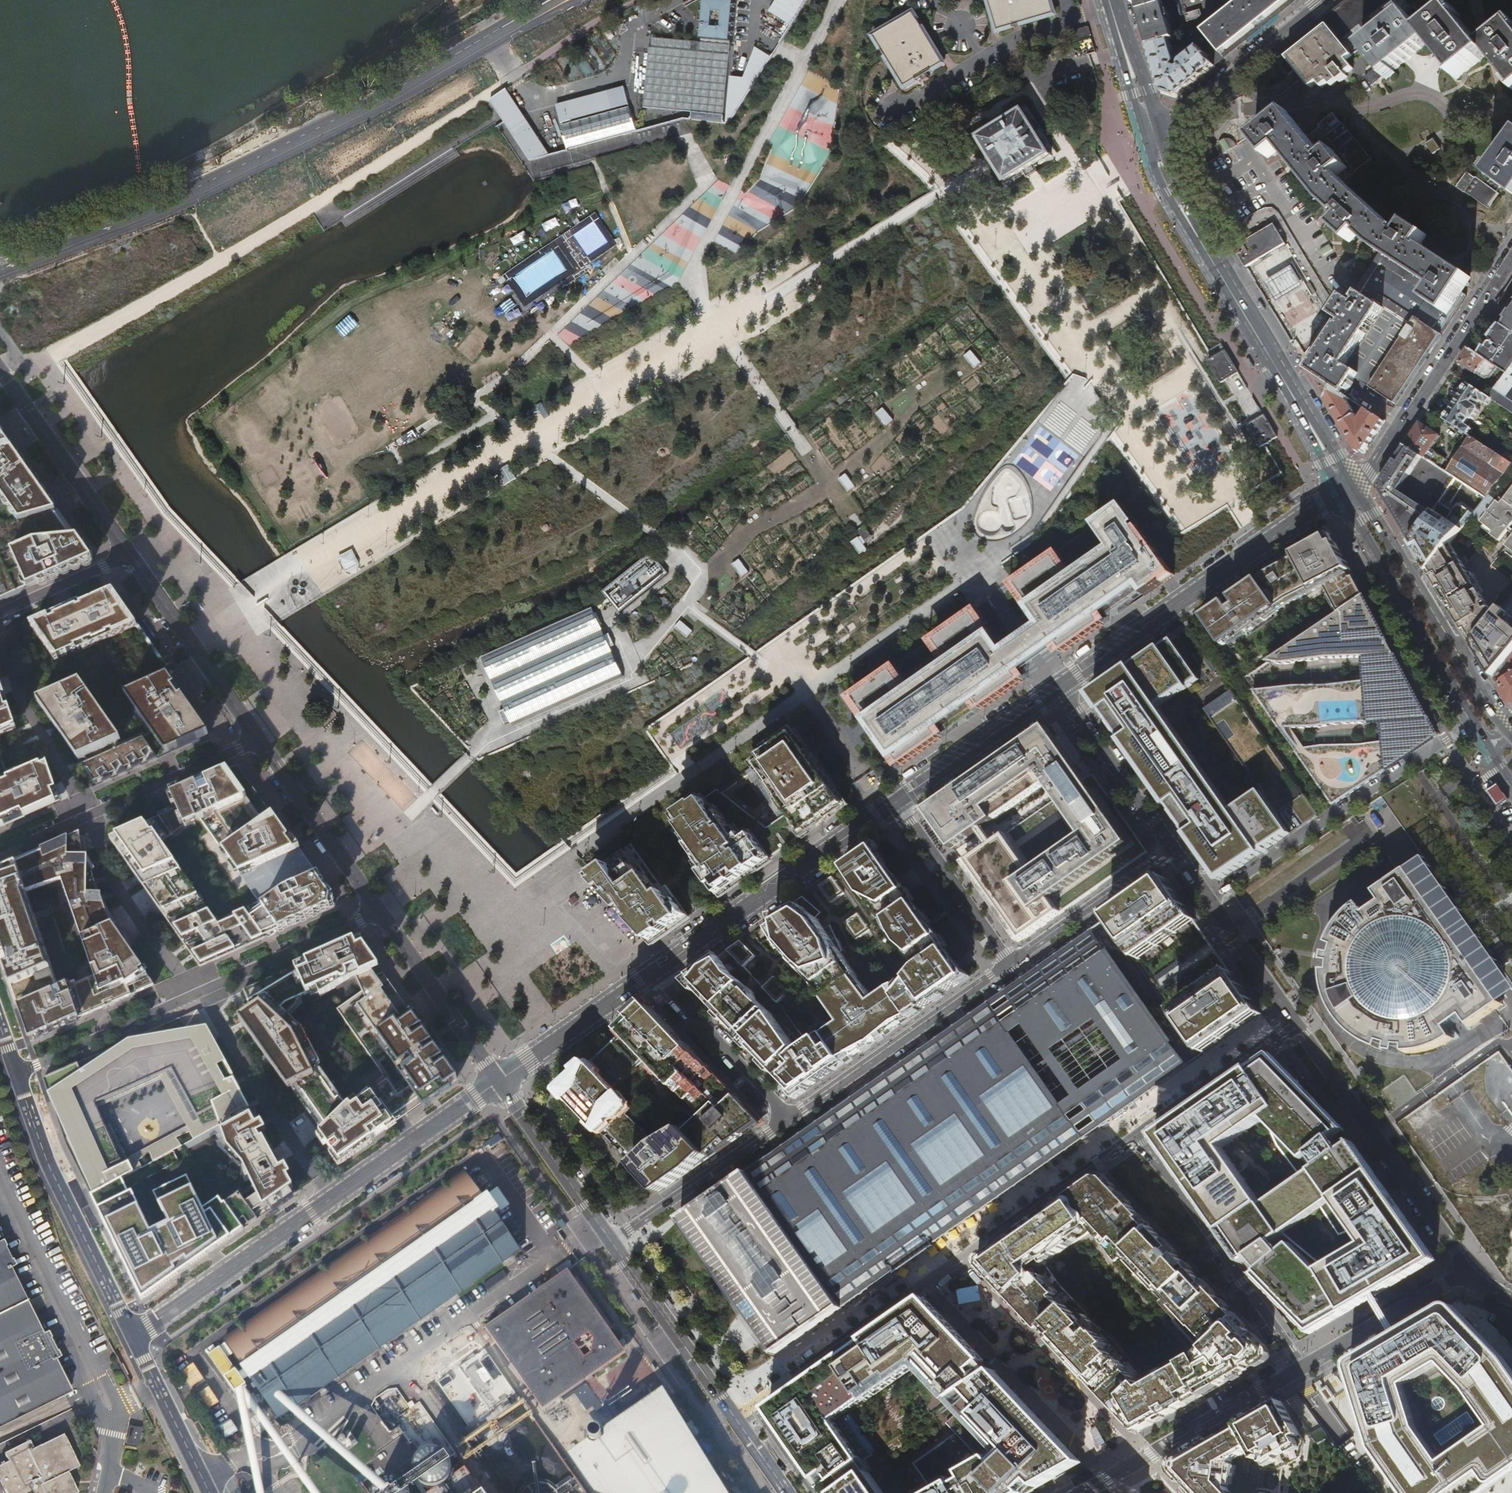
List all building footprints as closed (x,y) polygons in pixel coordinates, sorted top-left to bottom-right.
[(729,44),(730,39),(731,39),(735,0),(715,0),(712,0),(704,0),(701,41),(729,44)] [(769,12),(791,26),(807,0),(777,0),(769,12)] [(998,33),(1055,16),(1051,2),(1049,2),(1048,0),(988,0),(998,33)] [(1138,7),(1140,6),(1153,48),(1173,42),(1176,41),(1164,0),(1136,0),(1138,7)] [(1224,5),(1229,11),(1218,20),(1213,14),(1189,33),(1192,36),(1191,36),(1201,49),(1213,65),(1294,0),(1230,0),(1224,5)] [(1303,76),(1289,58),(1329,25),(1361,0),(1346,0),(1276,57),(1278,59),(1296,82),(1303,76)] [(1329,25),(1354,55),(1363,47),(1406,12),(1421,0),(1361,0),(1329,25)] [(643,6),(641,2),(633,6),(636,10),(643,6)] [(1229,11),(1224,5),(1213,14),(1218,20),(1229,11)] [(1453,9),(1460,18),(1462,16),(1455,7),(1453,9)] [(1423,33),(1430,42),(1453,69),(1460,78),(1489,54),(1482,45),(1460,18),(1453,9),(1423,33)] [(1406,12),(1363,47),(1378,67),(1385,75),(1386,77),(1395,70),(1430,42),(1423,33),(1406,12)] [(875,37),(906,89),(918,81),(916,79),(920,77),(923,82),(926,83),(930,80),(930,78),(927,73),(932,71),(933,72),(945,65),(914,13),(875,37)] [(1489,54),(1511,81),(1511,82),(1511,25),(1510,22),(1482,45),(1489,54)] [(1354,55),(1329,25),(1289,58),(1303,76),(1312,88),(1320,82),(1324,87),(1330,82),(1333,85),(1340,80),(1341,82),(1348,76),(1347,74),(1354,68),(1348,59),(1354,55)] [(1069,34),(1072,47),(1092,41),(1088,28),(1069,34)] [(642,109),(686,112),(685,119),(729,124),(729,114),(726,114),(729,44),(701,41),(649,37),(642,109)] [(1179,64),(1173,42),(1153,48),(1150,49),(1163,93),(1178,98),(1215,67),(1213,65),(1201,49),(1183,63),(1182,66),(1183,67),(1181,70),(1178,68),(1177,67),(1178,67),(1179,64)] [(731,77),(729,114),(729,124),(730,124),(772,57),(756,47),(744,78),(731,77)] [(1373,85),(1385,75),(1378,67),(1366,76),(1373,85)] [(1460,78),(1453,69),(1451,71),(1458,79),(1460,78)] [(832,145),(839,88),(810,73),(807,81),(813,81),(818,84),(814,90),(818,92),(810,108),(809,114),(798,136),(787,135),(782,133),(768,131),(795,145),(773,142),(771,152),(769,157),(768,166),(779,168),(777,184),(799,196),(805,197),(832,145)] [(629,105),(624,87),(567,102),(572,120),(629,105)] [(519,136),(532,127),(507,90),(491,101),(504,121),(505,120),(512,131),(512,132),(516,138),(519,136)] [(572,120),(567,102),(557,105),(562,123),(572,120)] [(562,126),(569,151),(637,131),(631,107),(562,126)] [(1040,173),(1036,166),(1053,156),(1025,111),(1008,122),(1004,116),(995,121),(998,128),(981,139),(1009,183),(1026,172),(1030,179),(1040,173)] [(1298,127),(1300,125),(1290,112),(1269,129),(1275,137),(1294,122),(1298,127)] [(1462,275),(1457,271),(1443,262),(1431,254),(1423,249),(1421,248),(1429,236),(1410,223),(1402,235),(1393,229),(1346,187),(1368,169),(1370,171),(1372,170),(1370,168),(1375,164),(1334,113),(1319,125),(1321,127),(1311,136),(1310,136),(1308,138),(1298,127),(1294,122),(1275,137),(1285,149),(1328,203),(1344,218),(1361,234),(1377,249),(1381,251),(1430,283),(1430,285),(1436,288),(1436,287),(1449,295),(1454,287),(1462,275)] [(1301,124),(1300,125),(1298,127),(1308,138),(1310,136),(1311,136),(1301,124)] [(532,127),(519,136),(530,154),(527,156),(531,161),(551,156),(532,127)] [(1271,160),(1285,149),(1275,137),(1269,129),(1255,140),(1271,160)] [(1427,143),(1426,144),(1433,154),(1441,149),(1434,138),(1433,139),(1435,141),(1428,145),(1427,143)] [(1234,170),(1229,139),(1218,140),(1220,157),(1213,158),(1216,173),(1234,170)] [(1491,178),(1502,186),(1511,193),(1511,150),(1497,169),(1491,178)] [(1489,176),(1491,178),(1497,169),(1495,168),(1489,176)] [(1498,191),(1502,186),(1491,178),(1487,183),(1476,175),(1475,177),(1468,171),(1469,170),(1468,170),(1458,184),(1489,208),(1500,193),(1498,191)] [(1352,244),(1361,234),(1344,218),(1335,229),(1352,244)] [(1240,242),(1233,246),(1247,269),(1286,244),(1274,224),(1241,243),(1240,242)] [(1423,249),(1431,254),(1433,250),(1426,246),(1423,249)] [(1454,316),(1467,296),(1463,293),(1454,287),(1449,295),(1436,287),(1436,288),(1430,285),(1430,283),(1381,251),(1374,263),(1454,316)] [(1457,271),(1458,269),(1459,267),(1445,258),(1443,262),(1457,271)] [(1440,337),(1454,316),(1374,263),(1359,285),(1440,337)] [(1265,280),(1275,301),(1306,287),(1296,266),(1265,280)] [(1472,278),(1458,269),(1457,271),(1462,275),(1454,287),(1463,293),(1472,278)] [(1499,302),(1499,308),(1509,314),(1507,317),(1509,319),(1506,323),(1504,327),(1511,332),(1511,331),(1511,281),(1499,302)] [(1396,404),(1440,337),(1359,285),(1351,298),(1354,300),(1359,293),(1384,309),(1346,366),(1359,374),(1356,378),(1396,404)] [(1334,388),(1334,389),(1345,396),(1356,378),(1359,374),(1346,366),(1384,309),(1359,293),(1354,300),(1353,303),(1347,299),(1335,318),(1341,322),(1339,324),(1338,324),(1307,370),(1334,388)] [(1511,332),(1504,327),(1493,343),(1497,345),(1494,345),(1492,346),(1490,348),(1490,349),(1489,349),(1483,358),(1498,367),(1502,370),(1506,373),(1511,376),(1511,375),(1511,331),(1511,332)] [(1491,378),(1498,367),(1483,358),(1469,348),(1460,362),(1486,379),(1491,378)] [(972,350),(964,356),(975,369),(982,363),(972,350)] [(1222,383),(1239,373),(1226,351),(1209,361),(1222,383)] [(1498,403),(1511,412),(1511,376),(1506,373),(1502,370),(1499,374),(1504,376),(1500,382),(1509,387),(1498,403)] [(1488,405),(1492,399),(1484,394),(1476,389),(1468,383),(1456,401),(1477,415),(1480,410),(1479,408),(1478,407),(1482,401),(1488,405)] [(1326,400),(1327,401),(1357,452),(1365,452),(1385,422),(1368,411),(1361,421),(1360,421),(1348,402),(1350,399),(1345,396),(1334,389),(1326,400)] [(1179,449),(1197,479),(1231,460),(1219,440),(1215,442),(1210,435),(1205,438),(1198,426),(1208,420),(1193,394),(1161,412),(1176,437),(1181,434),(1188,445),(1179,449)] [(1058,395),(1038,421),(1085,457),(1105,432),(1058,395)] [(1474,419),(1477,415),(1456,401),(1445,419),(1471,436),(1477,441),(1481,435),(1466,425),(1470,419),(1471,420),(1474,419)] [(884,408),(877,414),(887,426),(894,420),(884,408)] [(1261,448),(1278,437),(1265,416),(1248,426),(1261,448)] [(1440,435),(1420,422),(1406,444),(1426,457),(1431,449),(1440,435)] [(92,560),(77,539),(72,539),(55,515),(56,513),(12,451),(5,440),(0,434),(0,602),(28,589),(50,579),(61,575),(92,560)] [(1448,472),(1456,478),(1486,498),(1489,494),(1511,465),(1511,463),(1477,441),(1471,436),(1448,472)] [(1426,457),(1406,444),(1381,483),(1384,486),(1380,490),(1413,544),(1427,523),(1428,521),(1443,498),(1445,496),(1456,478),(1448,472),(1447,471),(1429,460),(1426,457)] [(1435,451),(1431,449),(1426,457),(1429,460),(1435,451)] [(1453,463),(1435,451),(1429,460),(1447,471),(1453,463)] [(847,474),(839,479),(849,492),(856,487),(847,474)] [(1455,502),(1474,514),(1486,498),(1456,478),(1445,496),(1455,502)] [(1505,500),(1492,490),(1489,494),(1502,504),(1505,500)] [(1473,515),(1494,532),(1492,535),(1501,542),(1511,527),(1511,491),(1505,500),(1502,504),(1489,494),(1486,498),(1474,514),(1473,515)] [(1451,507),(1455,502),(1445,496),(1443,498),(1451,503),(1450,506),(1451,507)] [(1451,503),(1443,498),(1428,521),(1435,525),(1438,521),(1441,522),(1442,521),(1451,507),(1450,506),(1451,503)] [(1474,514),(1455,502),(1451,507),(1442,521),(1447,524),(1442,532),(1441,533),(1453,541),(1473,515),(1474,514)] [(940,740),(934,730),(975,701),(982,710),(1022,683),(1019,678),(1014,673),(1057,644),(1060,649),(1063,653),(1102,626),(1096,616),(1135,588),(1142,598),(1158,586),(1175,575),(1168,565),(1158,552),(1143,531),(1123,505),(1094,525),(1113,552),(1071,581),(1055,558),(1015,586),(1031,607),(1048,631),(1006,659),(991,638),(974,615),(934,643),(951,666),(909,695),(893,671),(852,700),(869,723),(893,756),(894,758),(897,762),(898,764),(901,767),(940,740)] [(1447,524),(1442,521),(1441,522),(1438,521),(1435,525),(1428,521),(1427,523),(1442,532),(1447,524)] [(1441,533),(1442,532),(1427,523),(1413,544),(1423,560),(1441,533)] [(1337,608),(1340,613),(1364,597),(1352,573),(1336,543),(1329,529),(1299,550),(1254,582),(1229,600),(1223,604),(1204,617),(1224,646),(1228,643),(1273,612),(1276,610),(1287,602),(1316,589),(1325,585),(1337,608)] [(1453,541),(1441,533),(1423,560),(1429,571),(1452,543),(1453,541)] [(858,537),(851,542),(860,554),(867,549),(858,537)] [(1474,645),(1498,614),(1491,608),(1452,543),(1429,571),(1474,645)] [(652,552),(603,592),(610,601),(620,613),(669,574),(656,557),(652,552)] [(740,559),(733,565),(742,578),(750,572),(740,559)] [(98,642),(132,626),(122,612),(109,594),(54,618),(55,620),(50,622),(49,621),(35,627),(41,634),(58,659),(79,650),(98,642)] [(1387,640),(1364,597),(1340,613),(1255,671),(1363,658),(1367,684),(1259,697),(1284,734),(1299,755),(1333,805),(1396,763),(1437,736),(1425,715),(1407,679),(1395,656),(1387,640)] [(1503,609),(1511,615),(1511,616),(1511,597),(1503,609)] [(611,635),(607,637),(594,608),(483,658),(506,710),(500,712),(506,725),(512,722),(513,725),(514,728),(625,678),(624,675),(612,648),(616,646),(611,635)] [(1474,645),(1493,677),(1507,659),(1511,653),(1511,625),(1506,621),(1511,615),(1503,609),(1498,614),(1474,645)] [(681,621),(675,628),(688,638),(694,631),(681,621)] [(138,624),(132,626),(98,642),(133,692),(168,676),(173,674),(138,624)] [(1211,702),(1206,705),(1229,740),(1233,746),(1263,790),(1254,797),(1235,809),(1222,792),(1173,721),(1166,712),(1162,706),(1188,688),(1202,678),(1174,637),(1160,648),(1133,666),(1093,695),(1106,712),(1110,718),(1125,740),(1182,819),(1187,827),(1199,843),(1202,847),(1221,874),(1224,879),(1263,853),(1292,833),(1320,814),(1234,687),(1228,690),(1211,702)] [(1507,659),(1493,677),(1508,702),(1511,702),(1511,664),(1507,659)] [(168,676),(133,692),(125,695),(151,732),(166,753),(170,752),(173,750),(208,734),(188,706),(174,686),(168,676)] [(17,729),(9,707),(6,698),(0,681),(0,737),(17,729)] [(71,749),(78,760),(84,757),(121,741),(80,682),(55,693),(37,701),(45,712),(52,723),(69,746),(71,749)] [(150,748),(157,757),(166,753),(170,752),(173,750),(157,727),(151,732),(149,733),(143,738),(150,748)] [(1082,774),(1049,727),(930,809),(927,811),(954,849),(979,832),(989,846),(964,864),(1019,943),(1060,914),(1149,853),(1142,843),(1093,774),(1086,779),(1082,774)] [(712,892),(716,897),(722,893),(733,885),(741,879),(755,869),(764,863),(791,844),(806,834),(829,818),(842,809),(847,805),(839,794),(834,788),(797,735),(769,755),(756,764),(756,765),(773,788),(782,801),(790,812),(781,819),(768,828),(719,790),(707,798),(677,819),(670,824),(677,833),(683,842),(696,861),(692,864),(698,872),(712,892)] [(82,765),(93,780),(101,777),(98,772),(105,768),(109,774),(116,770),(113,765),(120,761),(124,767),(132,763),(128,759),(135,754),(140,760),(147,756),(144,752),(150,748),(143,738),(125,746),(88,762),(82,765)] [(121,741),(84,757),(88,762),(125,746),(123,743),(121,741)] [(6,775),(0,777),(0,828),(60,801),(59,799),(59,797),(52,778),(46,760),(6,775)] [(261,798),(237,765),(228,770),(207,779),(196,784),(171,795),(177,809),(147,822),(144,824),(118,835),(113,838),(125,855),(128,860),(130,862),(142,880),(147,886),(149,889),(151,892),(161,907),(164,910),(167,916),(168,917),(173,923),(175,926),(182,936),(183,937),(184,940),(189,946),(192,951),(193,952),(194,954),(196,957),(201,964),(229,951),(234,950),(245,944),(250,942),(254,940),(262,937),(274,932),(278,930),(335,904),(314,873),(296,848),(290,840),(272,814),(261,798)] [(773,788),(756,765),(747,772),(781,819),(790,812),(782,801),(773,788)] [(53,992),(18,1008),(29,1041),(76,1020),(92,1013),(97,1010),(103,1008),(106,1007),(154,985),(147,974),(130,950),(113,925),(110,921),(107,913),(105,906),(103,903),(102,898),(100,894),(96,882),(96,880),(94,877),(93,874),(92,870),(89,860),(87,856),(80,836),(70,840),(58,846),(16,864),(22,881),(26,893),(49,885),(62,880),(77,923),(82,939),(84,945),(89,958),(93,970),(97,981),(84,987),(81,980),(78,981),(64,987),(60,989),(53,992)] [(799,1095),(847,1062),(853,1058),(859,1053),(880,1039),(900,1025),(906,1021),(911,1017),(930,1004),(955,986),(968,977),(949,952),(944,944),(916,903),(906,890),(876,847),(845,869),(835,877),(820,886),(830,901),(832,903),(846,894),(850,901),(855,907),(860,914),(846,923),(858,940),(872,930),(876,936),(908,982),(892,989),(885,994),(876,1000),(853,967),(843,953),(845,951),(843,947),(833,925),(826,930),(822,924),(818,919),(823,913),(805,897),(793,906),(777,917),(763,926),(768,934),(769,936),(777,950),(782,946),(785,949),(791,955),(786,959),(810,983),(813,985),(815,983),(843,1023),(833,1030),(827,1034),(822,1038),(811,1046),(801,1032),(782,1006),(780,1003),(791,992),(777,977),(765,988),(758,980),(751,973),(745,967),(757,956),(755,954),(743,941),(730,950),(718,958),(689,979),(692,982),(716,1007),(741,1034),(778,1073),(799,1095)] [(674,927),(689,916),(676,897),(669,887),(665,890),(662,886),(636,848),(630,852),(627,854),(616,862),(596,876),(593,878),(597,882),(605,891),(611,896),(624,910),(630,917),(653,941),(669,930),(674,927)] [(1380,899),(1383,904),(1367,916),(1363,910),(1359,913),(1354,917),(1350,921),(1346,926),(1342,931),(1339,937),(1337,943),(1333,953),(1336,954),(1335,957),(1326,955),(1326,958),(1325,964),(1334,965),(1333,968),(1331,968),(1331,981),(1332,988),(1333,996),(1336,1003),(1339,1009),(1342,1016),(1347,1022),(1352,1027),(1358,1033),(1365,1037),(1371,1041),(1379,1045),(1386,1048),(1387,1044),(1390,1045),(1388,1054),(1397,1056),(1398,1046),(1401,1046),(1401,1051),(1405,1051),(1412,1051),(1418,1050),(1425,1049),(1431,1048),(1437,1046),(1443,1043),(1453,1038),(1449,1031),(1465,1020),(1468,1025),(1471,1029),(1504,1007),(1511,1001),(1511,982),(1426,860),(1409,872),(1402,877),(1377,895),(1380,899)] [(18,1008),(53,992),(60,989),(56,978),(54,971),(34,914),(26,893),(22,881),(16,864),(0,871),(0,955),(1,959),(4,967),(11,988),(18,1008)] [(1190,911),(1167,879),(1111,918),(1134,950),(1136,953),(1140,960),(1141,959),(1143,963),(1198,925),(1195,921),(1196,920),(1192,914),(1190,911)] [(1004,992),(991,1001),(1085,1136),(1098,1127),(1117,1114),(1194,1061),(1100,925),(1004,992)] [(437,1049),(435,1046),(425,1032),(424,1029),(415,1017),(390,981),(384,986),(375,974),(373,970),(380,967),(376,962),(362,942),(359,938),(352,941),(302,963),(295,966),(283,971),(254,984),(244,989),(248,999),(252,1009),(239,1018),(242,1021),(245,1025),(252,1036),(263,1052),(271,1062),(273,1066),(288,1087),(292,1086),(308,1109),(318,1124),(323,1130),(320,1133),(340,1161),(372,1138),(401,1118),(425,1101),(427,1100),(445,1087),(458,1078),(448,1064),(446,1061),(437,1049)] [(1237,978),(1232,971),(1231,972),(1228,969),(1174,1007),(1176,1011),(1181,1017),(1183,1020),(1206,1052),(1262,1013),(1239,980),(1237,978)] [(1085,1136),(991,1001),(806,1130),(749,1170),(845,1306),(912,1259),(1085,1136)] [(624,1031),(618,1036),(613,1041),(591,1062),(562,1090),(592,1121),(604,1134),(630,1162),(634,1166),(660,1193),(667,1188),(691,1172),(719,1152),(715,1148),(726,1139),(730,1144),(762,1122),(740,1098),(712,1068),(702,1058),(693,1049),(685,1041),(651,1005),(639,1017),(624,1031)] [(221,1125),(251,1108),(249,1104),(244,1095),(240,1089),(231,1072),(225,1062),(217,1047),(213,1038),(206,1042),(195,1028),(189,1029),(180,1017),(132,1039),(78,1063),(42,1079),(47,1093),(65,1145),(92,1195),(126,1177),(135,1172),(130,1162),(124,1164),(107,1125),(97,1103),(160,1074),(172,1069),(198,1116),(203,1126),(219,1120),(221,1125)] [(1341,1132),(1343,1129),(1314,1099),(1306,1091),(1272,1056),(1256,1067),(1206,1102),(1197,1108),(1157,1137),(1191,1186),(1199,1197),(1221,1228),(1238,1253),(1241,1250),(1249,1245),(1257,1257),(1251,1265),(1248,1268),(1275,1295),(1284,1304),(1312,1333),(1341,1316),(1373,1297),(1378,1294),(1435,1260),(1392,1199),(1385,1189),(1370,1168),(1354,1144),(1350,1147),(1342,1152),(1334,1140),(1341,1132)] [(195,1139),(221,1125),(219,1120),(203,1126),(198,1116),(172,1069),(160,1074),(186,1124),(127,1156),(130,1162),(135,1172),(143,1167),(139,1160),(150,1153),(154,1161),(183,1145),(178,1136),(191,1132),(195,1139)] [(256,1195),(262,1210),(273,1202),(276,1206),(297,1191),(284,1167),(281,1169),(280,1166),(279,1166),(278,1165),(281,1163),(274,1150),(270,1142),(261,1127),(257,1120),(251,1108),(221,1125),(224,1135),(220,1138),(245,1166),(250,1180),(256,1195)] [(124,1164),(130,1162),(127,1156),(111,1123),(107,1125),(124,1164)] [(224,1135),(221,1125),(195,1139),(185,1144),(188,1149),(216,1133),(220,1138),(224,1135)] [(699,1205),(679,1219),(744,1312),(766,1343),(775,1356),(845,1306),(749,1170),(727,1185),(699,1205)] [(143,1300),(244,1228),(227,1205),(226,1206),(223,1199),(205,1209),(188,1174),(158,1189),(175,1221),(159,1229),(137,1190),(134,1192),(126,1177),(92,1195),(143,1300)] [(224,1341),(241,1366),(485,1198),(467,1174),(224,1341)] [(1259,1363),(1260,1362),(1267,1356),(1268,1355),(1268,1353),(1268,1352),(1242,1324),(1235,1317),(1172,1248),(1153,1228),(1133,1207),(1127,1201),(1122,1195),(1107,1179),(1099,1178),(994,1251),(983,1258),(983,1266),(992,1277),(1043,1331),(1138,1432),(1140,1431),(1248,1370),(1247,1368),(1257,1362),(1258,1363),(1259,1363)] [(256,1215),(246,1201),(240,1192),(226,1202),(227,1205),(244,1228),(245,1228),(240,1221),(245,1218),(250,1225),(258,1218),(256,1215)] [(241,1366),(254,1384),(497,1215),(501,1212),(489,1195),(485,1198),(241,1366)] [(256,1215),(262,1210),(256,1195),(251,1198),(246,1201),(256,1215)] [(497,1215),(254,1384),(277,1418),(433,1312),(521,1250),(497,1215)] [(65,1395),(49,1363),(55,1360),(59,1358),(46,1333),(42,1335),(36,1337),(4,1271),(10,1269),(14,1267),(1,1241),(0,1241),(0,1427),(65,1395)] [(36,1337),(42,1335),(10,1269),(4,1271),(36,1337)] [(568,1270),(486,1328),(544,1411),(604,1368),(627,1352),(611,1331),(568,1270)] [(978,1285),(956,1289),(958,1304),(981,1300),(978,1285)] [(1459,1306),(1457,1304),(1454,1303),(1451,1303),(1448,1304),(1401,1332),(1401,1331),(1397,1325),(1392,1316),(1380,1296),(1378,1294),(1373,1297),(1374,1300),(1386,1320),(1391,1329),(1394,1334),(1395,1336),(1356,1359),(1355,1361),(1354,1364),(1354,1366),(1354,1369),(1380,1449),(1412,1492),(1485,1492),(1502,1482),(1511,1475),(1511,1363),(1509,1359),(1463,1310),(1459,1306)] [(1032,1477),(1040,1486),(1084,1462),(926,1302),(770,1416),(827,1492),(887,1492),(872,1473),(967,1404),(1009,1446),(930,1492),(1006,1492),(1032,1477)] [(223,1378),(235,1370),(218,1347),(207,1355),(209,1357),(210,1356),(218,1367),(216,1368),(223,1378)] [(49,1363),(65,1395),(71,1392),(55,1360),(49,1363)] [(181,1367),(208,1417),(221,1410),(195,1360),(181,1367)] [(235,1370),(223,1378),(234,1395),(246,1386),(235,1370)] [(665,1387),(569,1454),(596,1492),(729,1492),(665,1387)] [(1303,1457),(1306,1442),(1283,1402),(1177,1462),(1176,1472),(1196,1492),(1281,1492),(1285,1467),(1303,1457)] [(225,1439),(237,1431),(231,1421),(218,1428),(225,1439)] [(67,1472),(78,1467),(62,1435),(33,1449),(29,1442),(4,1453),(9,1462),(3,1465),(2,1463),(0,1464),(1,1466),(0,1466),(0,1480),(7,1492),(77,1492),(67,1472)] [(465,1469),(430,1492),(481,1492),(465,1469)] [(247,1492),(250,1491),(251,1492),(257,1490),(256,1488),(258,1487),(254,1480),(253,1479),(248,1479),(247,1480),(244,1482),(244,1484),(244,1485),(247,1492)] [(574,1488),(572,1479),(555,1483),(545,1481),(527,1485),(518,1492),(569,1492),(574,1488)]
